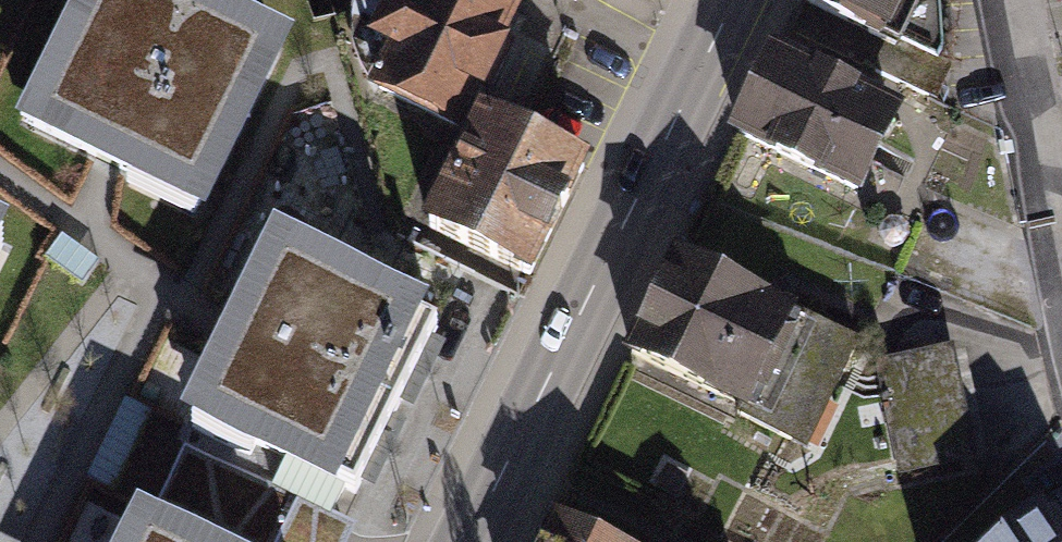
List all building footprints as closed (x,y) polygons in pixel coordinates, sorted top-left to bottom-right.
[(276,51),(173,0),(94,0),(32,125),(199,207),(276,51)] [(463,132),(524,5),(513,0),(419,0),(418,3),(411,0),(394,0),(375,39),(393,48),(373,89),(463,132)] [(887,45),(876,68),(914,86),(944,26),(943,0),(803,0),(801,4),(887,45)] [(736,136),(862,194),(901,111),(775,52),(736,136)] [(429,230),(526,275),(580,161),(483,116),(429,230)] [(199,416),(329,480),(411,315),(280,251),(199,416)] [(633,362),(810,443),(857,341),(681,260),(633,362)] [(877,365),(898,478),(979,463),(959,350),(877,365)] [(1056,508),(1003,541),(1061,541),(1061,517),(1056,508)] [(559,522),(550,541),(602,541),(559,522)] [(144,529),(138,541),(172,541),(144,529)]
